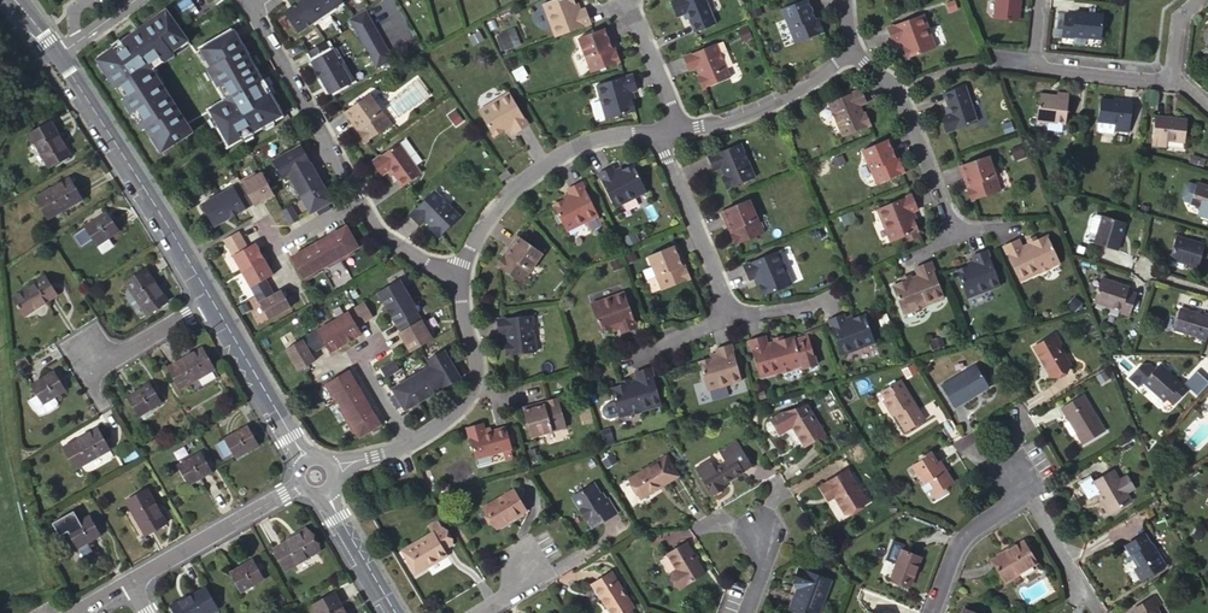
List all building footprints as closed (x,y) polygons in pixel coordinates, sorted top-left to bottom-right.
[(283,11),(296,32),(342,1),(341,0),(300,0),(283,11)] [(559,35),(589,24),(583,8),(577,10),(574,12),(571,5),(569,0),(546,0),(559,35)] [(669,1),(675,16),(681,14),(685,12),(687,18),(693,32),(713,24),(703,0),(671,0),(669,1)] [(780,9),(793,43),(822,32),(817,21),(815,22),(812,16),(815,15),(809,0),(801,0),(780,9)] [(994,20),(1017,22),(1020,0),(996,0),(994,20)] [(750,13),(753,20),(762,17),(759,9),(750,13)] [(103,54),(95,59),(116,90),(119,88),(124,95),(121,96),(142,129),(145,128),(160,151),(190,132),(179,115),(176,117),(171,110),(175,108),(150,69),(172,54),(170,51),(186,39),(165,10),(148,22),(150,25),(144,30),(142,26),(119,43),(122,46),(106,58),(103,54)] [(365,12),(348,21),(374,69),(392,59),(365,12)] [(921,14),(886,27),(891,43),(897,40),(900,48),(901,47),(906,58),(934,48),(921,14)] [(1075,18),(1063,17),(1060,40),(1071,41),(1071,38),(1101,41),(1103,18),(1075,15),(1075,18)] [(576,38),(590,73),(618,62),(614,51),(611,52),(609,46),(611,45),(605,27),(576,38)] [(503,52),(522,44),(515,28),(496,35),(503,52)] [(739,32),(744,43),(752,40),(748,29),(739,32)] [(207,67),(226,100),(209,109),(228,144),(272,119),(271,117),(278,113),(265,88),(260,91),(256,86),(261,83),(232,30),(201,48),(210,65),(207,67)] [(327,41),(309,50),(314,60),(312,61),(329,93),(350,82),(333,49),(331,51),(327,41)] [(698,76),(696,77),(701,89),(728,77),(714,43),(682,57),(686,66),(693,63),(694,67),(698,76)] [(631,75),(594,85),(604,119),(633,111),(630,100),(631,100),(629,92),(635,90),(631,75)] [(963,85),(942,92),(946,106),(949,113),(946,114),(951,130),(975,121),(963,85)] [(827,103),(841,137),(868,125),(863,113),(861,114),(857,106),(855,101),(862,99),(858,89),(827,103)] [(507,92),(476,111),(492,136),(502,130),(502,132),(509,127),(512,133),(526,125),(507,92)] [(367,94),(342,111),(353,127),(356,125),(360,131),(357,132),(364,142),(389,124),(367,94)] [(1067,98),(1056,97),(1038,95),(1036,121),(1064,124),(1067,98)] [(1114,124),(1113,131),(1128,133),(1131,104),(1099,100),(1097,123),(1098,123),(1114,124)] [(1185,142),(1187,121),(1154,118),(1151,146),(1166,148),(1167,141),(1185,142)] [(63,152),(42,120),(22,133),(44,165),(63,152)] [(1114,124),(1098,123),(1096,131),(1098,133),(1112,135),(1113,131),(1114,124)] [(888,138),(860,150),(874,184),(902,172),(898,162),(895,163),(893,157),(895,156),(888,138)] [(396,143),(370,161),(380,175),(385,171),(388,169),(392,175),(401,187),(419,174),(396,143)] [(298,144),(271,160),(280,177),(286,174),(308,213),(314,210),(317,214),(329,208),(326,203),(330,201),(332,205),(331,205),(332,206),(333,205),(333,204),(332,204),(312,168),(309,170),(306,163),(308,162),(298,144)] [(722,176),(720,177),(725,189),(752,178),(738,144),(706,157),(710,166),(717,163),(719,168),(722,176)] [(986,155),(958,165),(964,183),(967,182),(969,189),(966,190),(969,200),(998,191),(986,155)] [(596,174),(613,208),(645,192),(632,165),(621,170),(620,169),(613,172),(610,167),(596,174)] [(511,176),(508,171),(499,177),(502,182),(511,176)] [(232,186),(199,204),(212,226),(251,204),(252,206),(271,195),(259,174),(253,177),(252,174),(239,182),(240,183),(233,188),(232,186)] [(78,195),(65,175),(33,196),(47,216),(78,195)] [(551,205),(564,231),(583,222),(587,229),(590,231),(598,227),(599,224),(595,216),(597,215),(580,182),(565,189),(568,195),(561,198),(561,199),(551,205)] [(1190,202),(1195,186),(1188,183),(1183,186),(1181,197),(1183,200),(1190,202)] [(1195,186),(1190,202),(1189,203),(1207,209),(1206,210),(1207,211),(1207,188),(1195,184),(1195,186)] [(430,226),(428,228),(437,237),(458,216),(432,190),(407,215),(415,222),(420,217),(423,220),(430,226)] [(909,195),(875,209),(889,242),(916,231),(911,220),(913,219),(910,212),(916,209),(909,195)] [(748,199),(720,211),(727,228),(729,227),(732,233),(729,234),(734,245),(762,233),(748,199)] [(280,210),(289,224),(297,220),(289,205),(280,210)] [(116,225),(105,208),(85,222),(85,223),(75,229),(82,240),(92,233),(96,238),(116,225)] [(1096,235),(1102,217),(1094,215),(1090,217),(1089,223),(1090,226),(1092,226),(1090,233),(1096,235)] [(1102,216),(1102,217),(1096,235),(1094,244),(1116,250),(1124,223),(1102,216)] [(420,217),(415,222),(418,225),(423,220),(420,217)] [(326,236),(289,257),(303,280),(316,273),(314,271),(326,264),(327,267),(352,252),(351,250),(357,247),(342,220),(342,219),(340,220),(341,221),(344,226),(335,231),(334,230),(325,235),(326,236)] [(236,231),(222,239),(267,319),(289,307),(280,290),(272,294),(263,279),(271,275),(253,242),(245,247),(236,231)] [(540,253),(515,236),(504,251),(507,253),(503,258),(500,256),(494,265),(518,283),(540,253)] [(1016,240),(1001,246),(1017,282),(1036,273),(1036,274),(1049,268),(1048,267),(1057,263),(1045,236),(1034,241),(1027,244),(1020,247),(1016,240)] [(1187,244),(1187,242),(1176,238),(1170,260),(1197,268),(1203,249),(1187,244)] [(674,244),(646,256),(660,290),(688,278),(684,268),(681,269),(678,263),(681,262),(674,244)] [(965,266),(954,270),(965,298),(998,285),(985,250),(970,256),(972,262),(965,265),(965,266)] [(776,251),(741,265),(748,280),(753,278),(756,285),(758,284),(762,295),(790,284),(776,251)] [(901,281),(890,286),(901,314),(910,310),(910,311),(923,306),(923,305),(942,298),(929,262),(913,268),(916,276),(909,279),(901,281)] [(169,297),(147,267),(128,281),(150,311),(169,297)] [(60,293),(48,276),(15,297),(26,314),(60,293)] [(398,279),(376,292),(399,331),(397,332),(408,351),(429,338),(426,333),(428,331),(421,318),(419,319),(415,312),(416,311),(398,279)] [(1094,303),(1121,311),(1130,314),(1136,295),(1127,292),(1128,289),(1101,280),(1094,303)] [(623,292),(589,304),(598,332),(610,328),(610,330),(618,327),(620,333),(635,327),(623,292)] [(284,349),(296,370),(313,361),(308,353),(324,344),(328,352),(360,333),(356,326),(371,317),(363,302),(284,349)] [(1203,315),(1202,317),(1178,310),(1173,330),(1196,337),(1196,339),(1205,342),(1207,332),(1207,317),(1203,315)] [(530,315),(495,319),(496,329),(504,328),(505,333),(505,342),(503,342),(504,355),(534,352),(530,315)] [(842,315),(827,321),(840,356),(874,344),(863,316),(852,320),(852,319),(844,321),(842,315)] [(763,336),(747,341),(757,378),(778,372),(778,373),(791,369),(791,368),(800,366),(801,369),(814,365),(809,344),(805,345),(803,337),(793,340),(792,337),(781,340),(773,342),(765,345),(763,336)] [(1053,338),(1034,349),(1051,378),(1070,367),(1053,338)] [(708,358),(696,362),(705,390),(739,381),(729,344),(713,349),(715,355),(708,357),(708,358)] [(215,368),(204,347),(170,366),(182,387),(215,368)] [(459,375),(442,348),(426,358),(429,364),(391,388),(394,393),(390,396),(397,408),(402,405),(404,408),(400,411),(399,411),(400,413),(401,412),(436,389),(435,387),(441,383),(443,386),(459,375)] [(379,368),(385,377),(398,368),(394,360),(379,368)] [(988,388),(975,366),(941,387),(953,408),(988,388)] [(1179,384),(1158,366),(1154,370),(1150,366),(1139,366),(1128,378),(1138,387),(1142,382),(1164,402),(1166,399),(1173,405),(1189,387),(1182,381),(1179,384)] [(609,389),(617,418),(626,415),(627,416),(640,412),(640,411),(660,405),(649,369),(634,373),(636,381),(628,384),(620,386),(609,389)] [(64,387),(54,370),(31,384),(37,392),(42,401),(53,393),(64,387)] [(346,370),(322,384),(330,397),(332,396),(339,407),(336,408),(351,433),(353,432),(357,437),(383,422),(385,421),(384,420),(382,421),(377,424),(372,415),(374,415),(368,406),(367,407),(346,370)] [(879,405),(884,414),(890,410),(893,416),(904,433),(924,421),(900,382),(878,395),(883,402),(879,405)] [(160,401),(150,383),(128,396),(139,413),(160,401)] [(57,398),(53,393),(42,401),(37,392),(28,398),(33,407),(38,412),(47,410),(55,404),(57,398)] [(1082,395),(1063,407),(1072,420),(1068,423),(1064,426),(1070,437),(1075,435),(1082,446),(1104,432),(1082,395)] [(541,403),(522,408),(531,437),(566,427),(558,398),(547,401),(548,404),(541,406),(541,403)] [(805,406),(791,409),(797,419),(808,412),(805,406)] [(1072,420),(1063,407),(1059,409),(1068,423),(1072,420)] [(797,419),(791,409),(777,411),(768,416),(776,431),(790,423),(805,447),(822,436),(808,412),(797,419)] [(890,410),(884,414),(888,420),(893,416),(890,410)] [(481,423),(465,428),(474,459),(510,448),(504,427),(490,431),(483,433),(482,429),(481,423)] [(257,443),(247,426),(226,438),(216,444),(223,457),(233,451),(236,455),(257,443)] [(109,448),(97,428),(64,447),(76,467),(109,448)] [(760,461),(745,436),(718,453),(724,464),(713,471),(707,461),(695,468),(711,497),(726,488),(723,484),(760,461)] [(208,472),(198,454),(177,466),(187,484),(208,472)] [(921,461),(913,466),(924,485),(920,488),(924,495),(930,491),(932,495),(951,484),(939,464),(936,465),(930,454),(920,459),(921,461)] [(657,484),(675,474),(665,457),(628,479),(640,499),(659,488),(657,484)] [(846,472),(821,487),(827,498),(831,496),(833,500),(843,516),(866,503),(846,472)] [(1125,494),(1118,482),(1112,472),(1093,483),(1105,505),(1104,506),(1109,514),(1129,502),(1125,494)] [(677,477),(675,474),(657,484),(659,488),(677,477)] [(1127,476),(1118,482),(1125,494),(1135,489),(1127,476)] [(602,503),(592,486),(571,500),(585,522),(589,520),(594,528),(615,515),(606,501),(602,503)] [(833,500),(831,496),(827,498),(821,487),(818,489),(827,504),(833,500)] [(166,520),(148,488),(126,500),(145,532),(166,520)] [(524,511),(512,491),(483,508),(495,528),(524,511)] [(101,533),(91,515),(68,527),(79,545),(101,533)] [(424,564),(444,552),(442,549),(450,544),(437,522),(429,527),(432,533),(404,549),(410,559),(407,562),(414,575),(426,567),(424,564)] [(319,549),(308,529),(275,548),(286,568),(319,549)] [(1155,556),(1143,535),(1123,547),(1135,567),(1131,570),(1139,581),(1163,566),(1156,555),(1155,556)] [(1034,563),(1022,542),(991,562),(1003,583),(1034,563)] [(703,573),(686,544),(667,555),(677,571),(670,575),(678,588),(703,573)] [(894,547),(890,559),(898,561),(901,549),(894,547)] [(410,559),(404,549),(400,551),(407,562),(410,559)] [(920,558),(901,551),(890,580),(909,586),(920,558)] [(446,556),(444,552),(424,564),(426,567),(446,556)] [(264,576),(254,559),(232,572),(242,589),(264,576)] [(830,582),(797,569),(792,582),(797,585),(789,609),(799,612),(819,612),(830,582)] [(595,583),(603,596),(600,598),(610,612),(630,612),(628,610),(632,608),(610,574),(595,583)] [(603,596),(595,583),(591,585),(600,598),(603,596)] [(205,587),(172,605),(177,612),(211,612),(218,609),(205,587)] [(334,593),(313,605),(317,612),(345,612),(334,593)] [(1154,596),(1133,609),(1135,612),(1158,612),(1155,608),(1159,605),(1154,596)]
